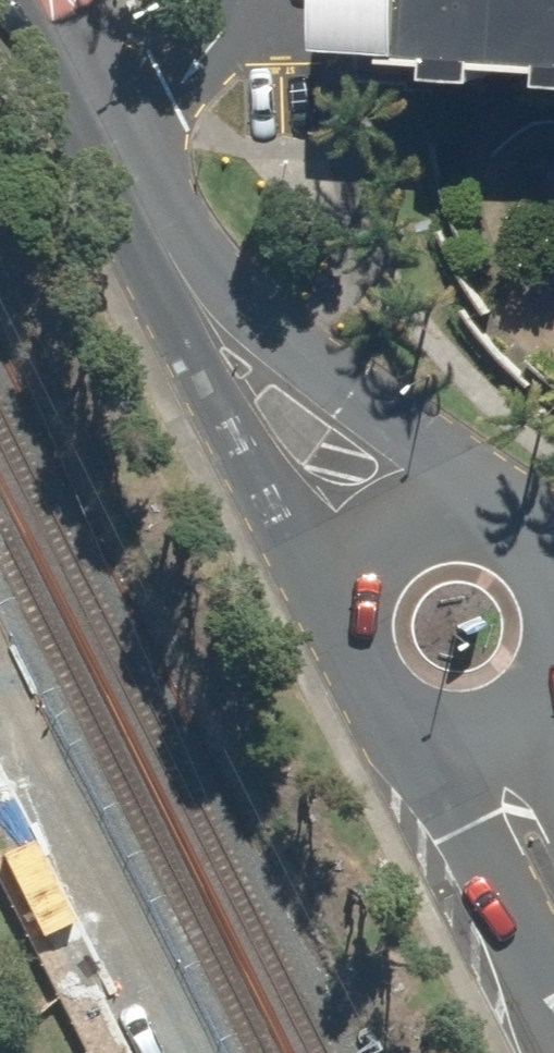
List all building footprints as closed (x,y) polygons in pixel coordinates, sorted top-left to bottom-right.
[(361,41),(553,48),(553,0),(363,0),(361,41)]
